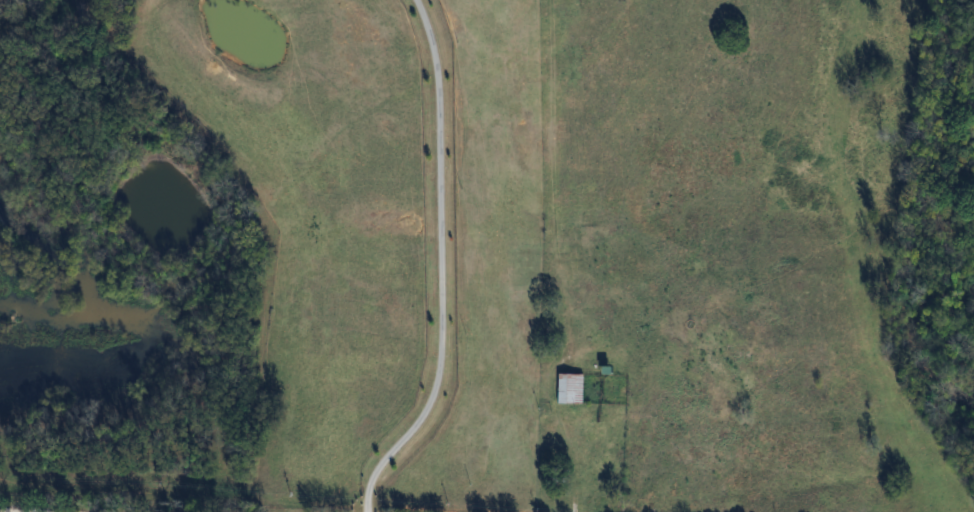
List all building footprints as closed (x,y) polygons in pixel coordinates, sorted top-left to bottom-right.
[(556,403),(581,403),(581,373),(556,373),(556,403)]
